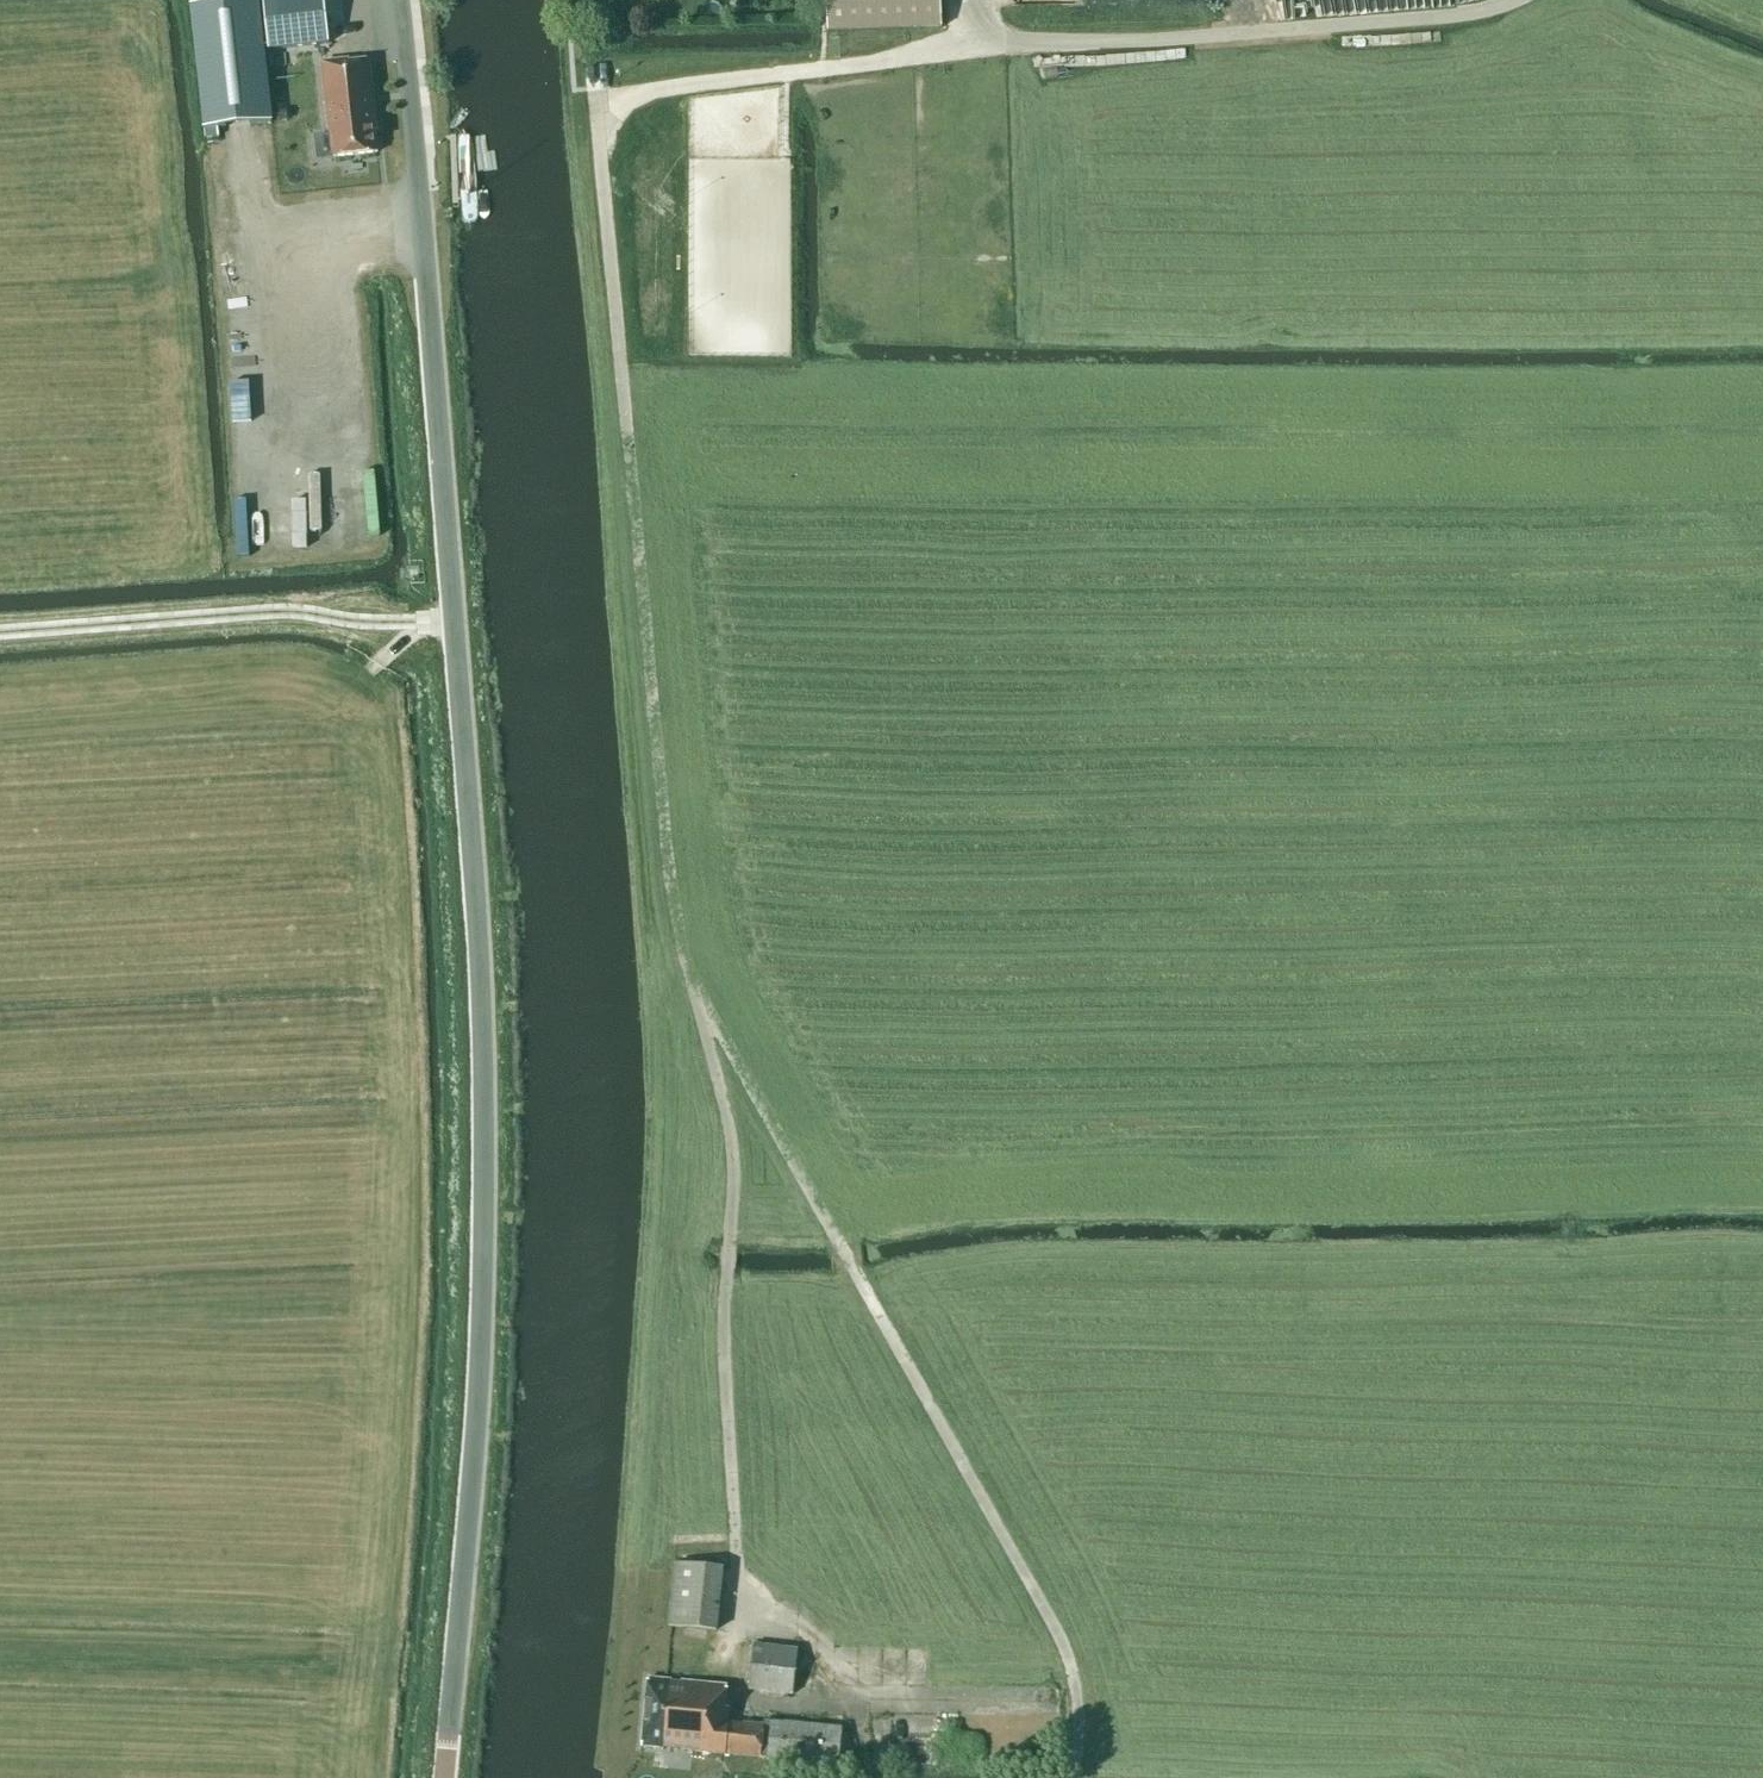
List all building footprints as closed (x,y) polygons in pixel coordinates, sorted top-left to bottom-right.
[(205,137),(219,136),(218,127),(271,121),(264,50),(329,43),(324,0),(243,0),(191,6),(205,137)] [(829,35),(943,31),(942,0),(828,0),(829,35)] [(373,128),(376,128),(369,59),(348,61),(348,58),(319,61),(327,135),(329,135),(332,158),(376,153),(373,128)] [(283,489),(239,490),(241,552),(285,551),(283,489)] [(682,1637),(706,1639),(707,1629),(716,1630),(722,1567),(674,1563),(668,1626),(683,1627),(682,1637)] [(797,1649),(754,1644),(748,1688),(792,1693),(797,1649)] [(763,1720),(763,1725),(733,1722),(733,1716),(728,1715),(728,1706),(725,1706),(727,1685),(649,1677),(642,1745),(838,1765),(841,1728),(763,1720)]
